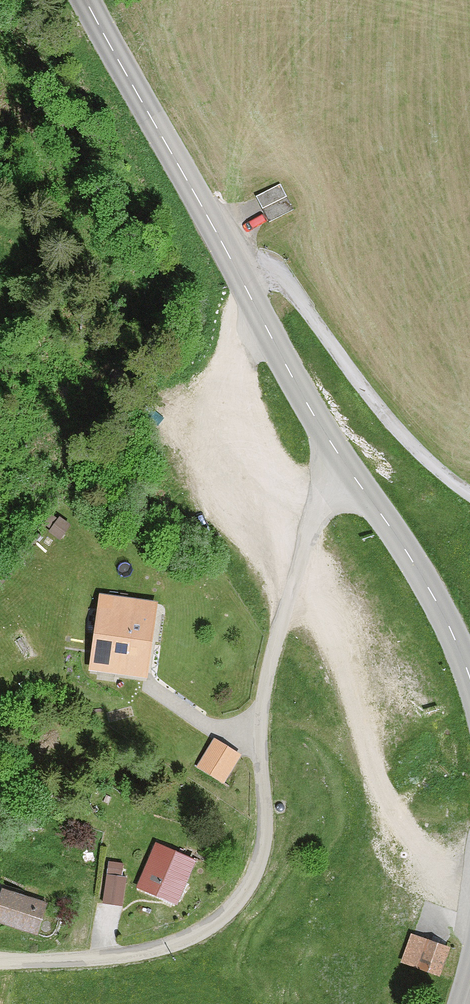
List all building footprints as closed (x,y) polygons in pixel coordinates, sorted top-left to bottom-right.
[(287,209),(274,187),(253,199),(266,221),(287,209)] [(59,519),(50,531),(60,539),(69,527),(59,519)] [(167,609),(108,599),(95,677),(155,687),(167,609)] [(209,735),(192,762),(219,779),(237,752),(209,735)] [(197,858),(154,842),(137,886),(179,903),(197,858)] [(129,880),(106,875),(102,906),(123,909),(129,880)] [(3,890),(0,898),(0,922),(37,934),(46,905),(3,890)] [(414,969),(425,939),(411,934),(400,964),(414,969)] [(425,939),(414,969),(438,977),(449,948),(425,939)]
